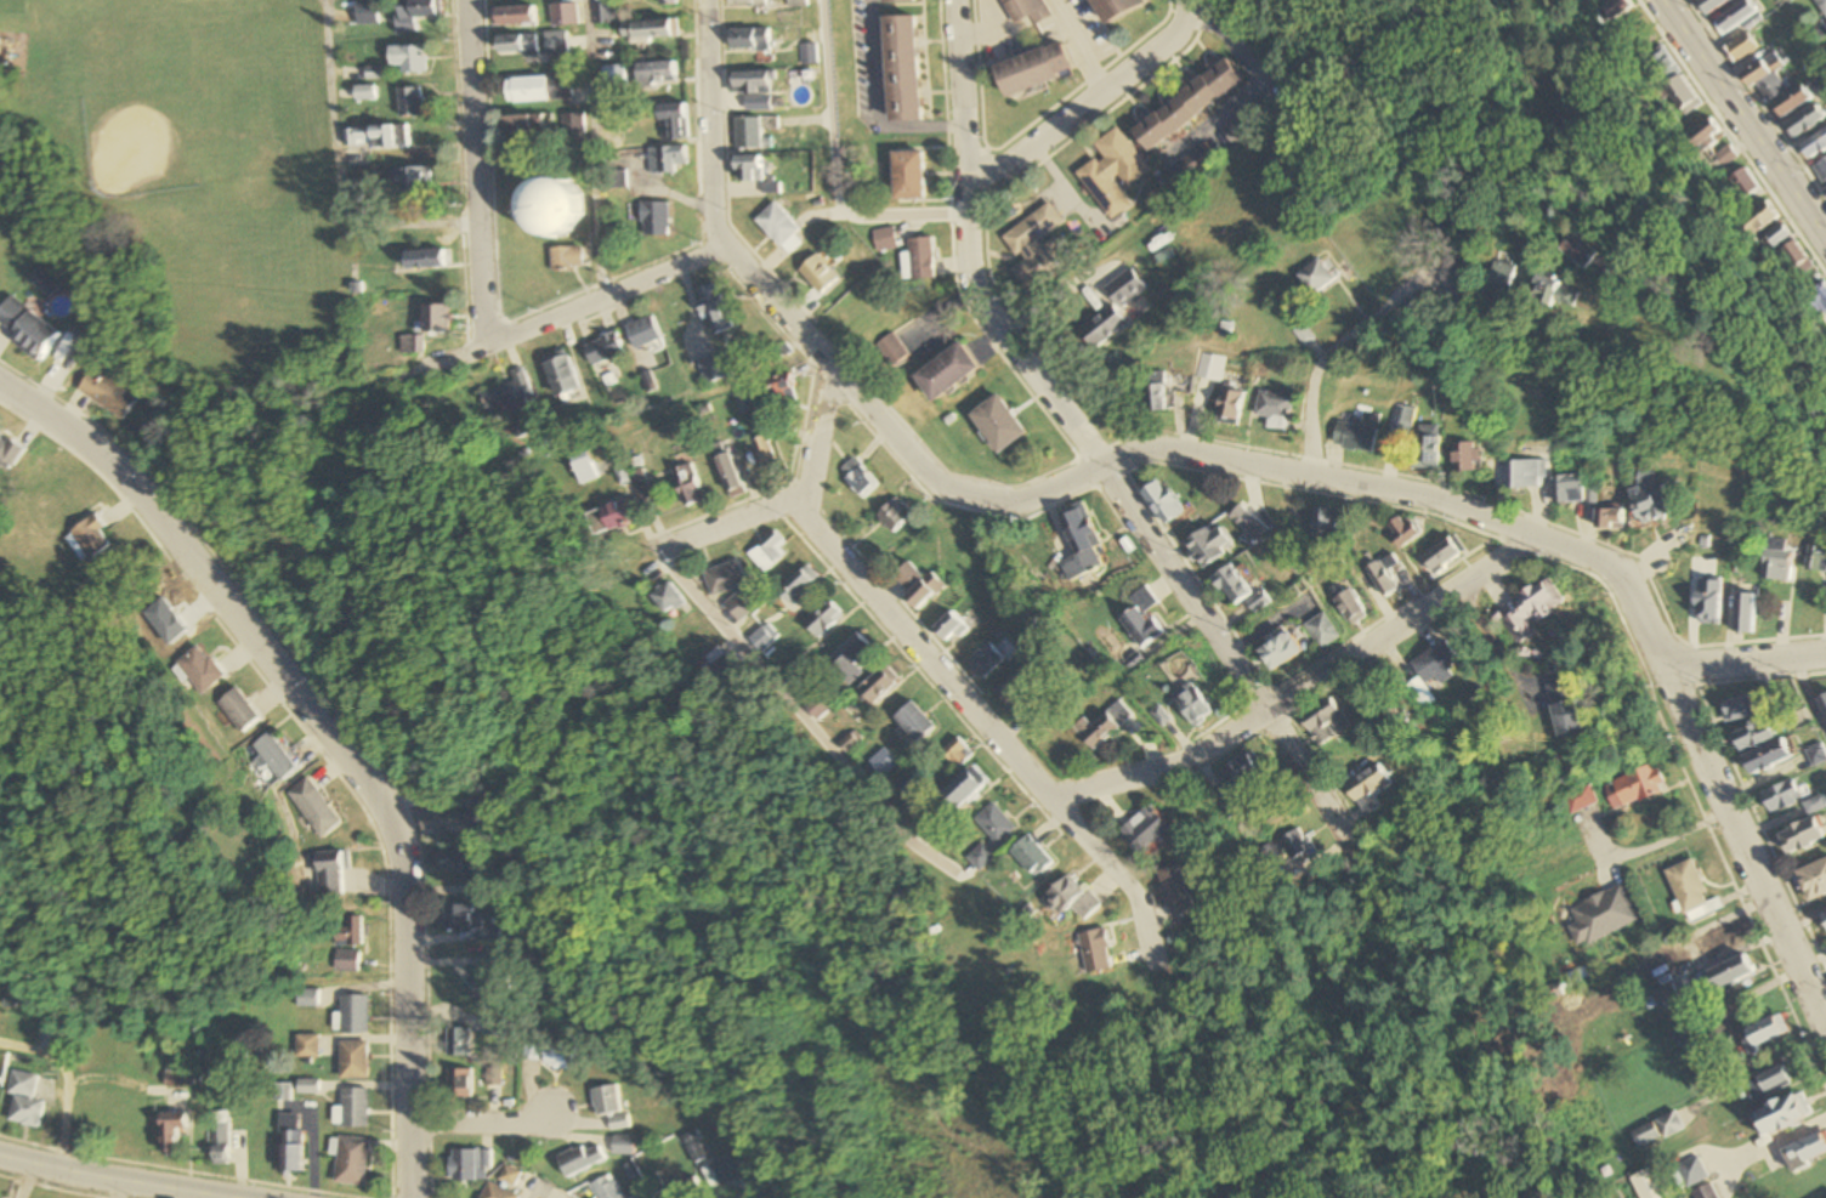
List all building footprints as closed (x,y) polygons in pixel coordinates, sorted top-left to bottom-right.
[(1102,27),(1146,8),(1142,0),(1091,0),(1102,27)]
